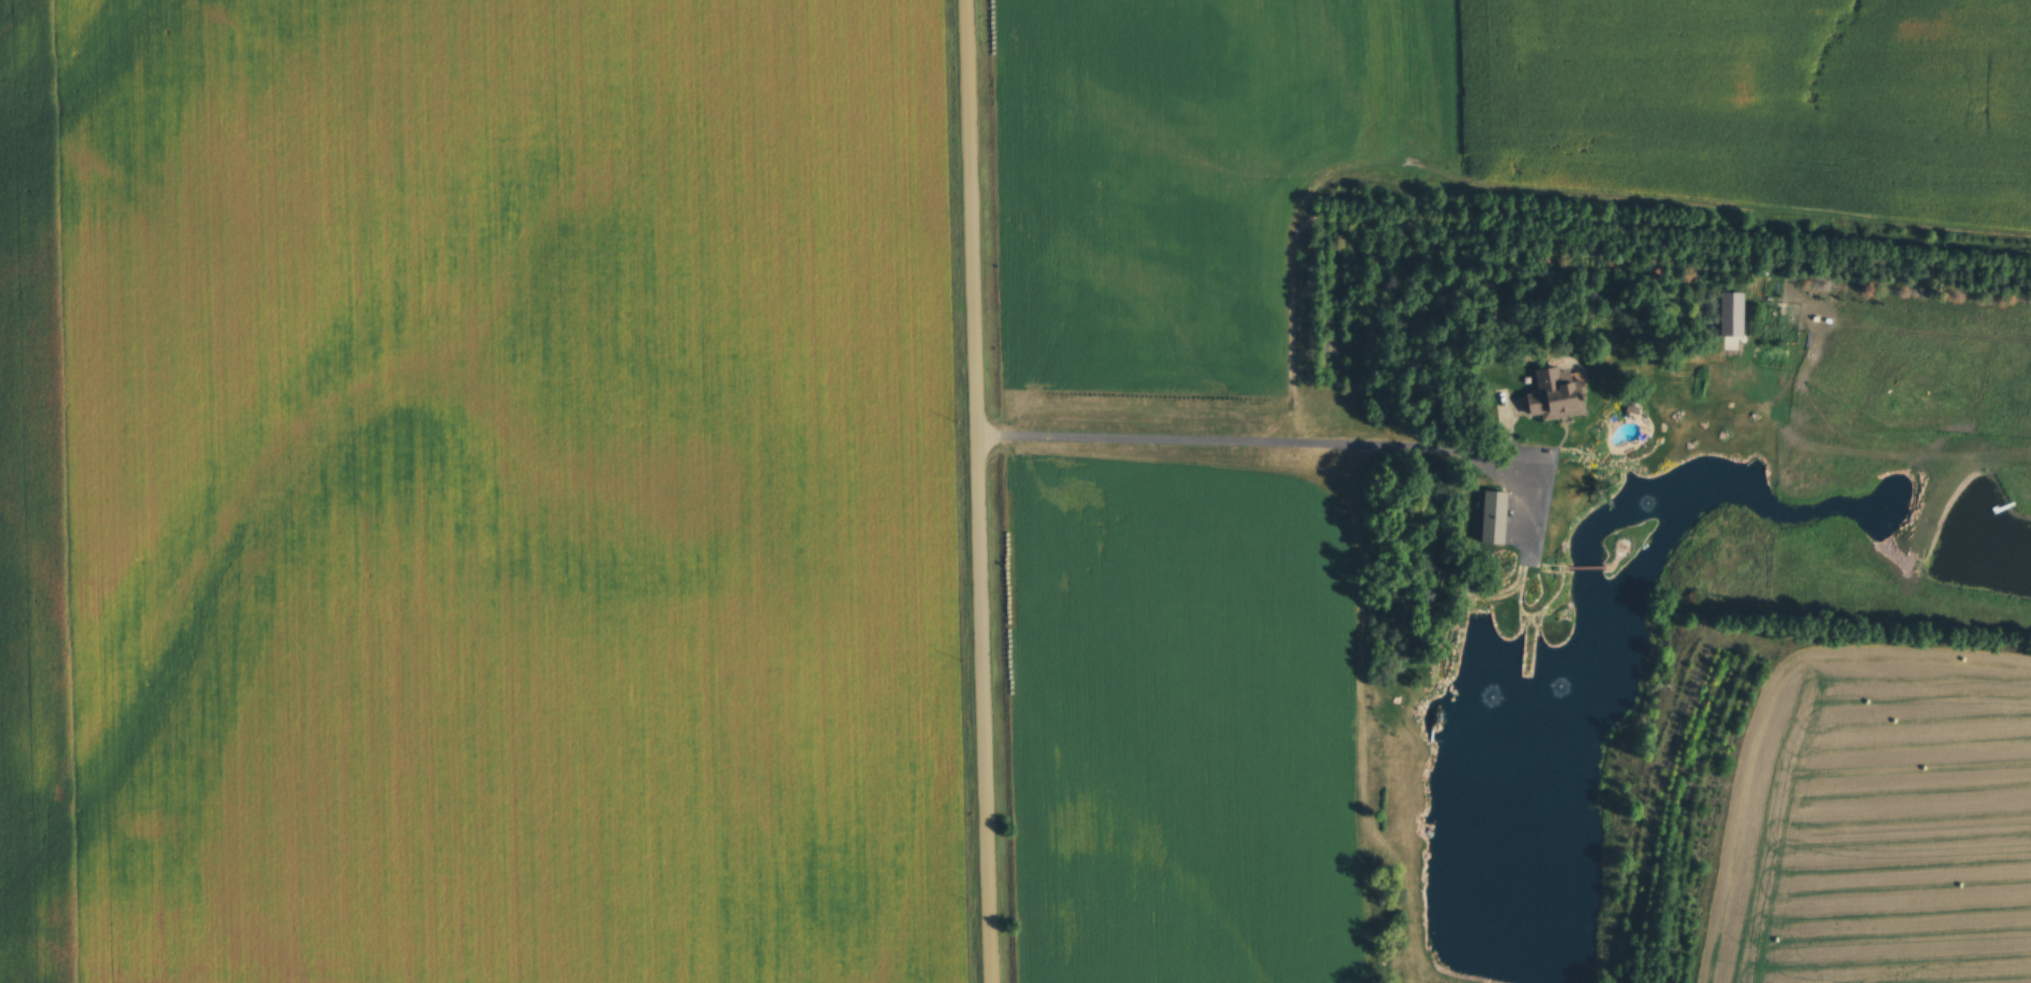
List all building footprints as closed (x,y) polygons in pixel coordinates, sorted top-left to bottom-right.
[(1533,380),(1535,393),(1522,395),(1525,418),(1536,416),(1537,421),(1582,414),(1577,379),(1558,382),(1557,376),(1533,380)] [(1502,493),(1480,492),(1477,545),(1500,546),(1502,493)]
